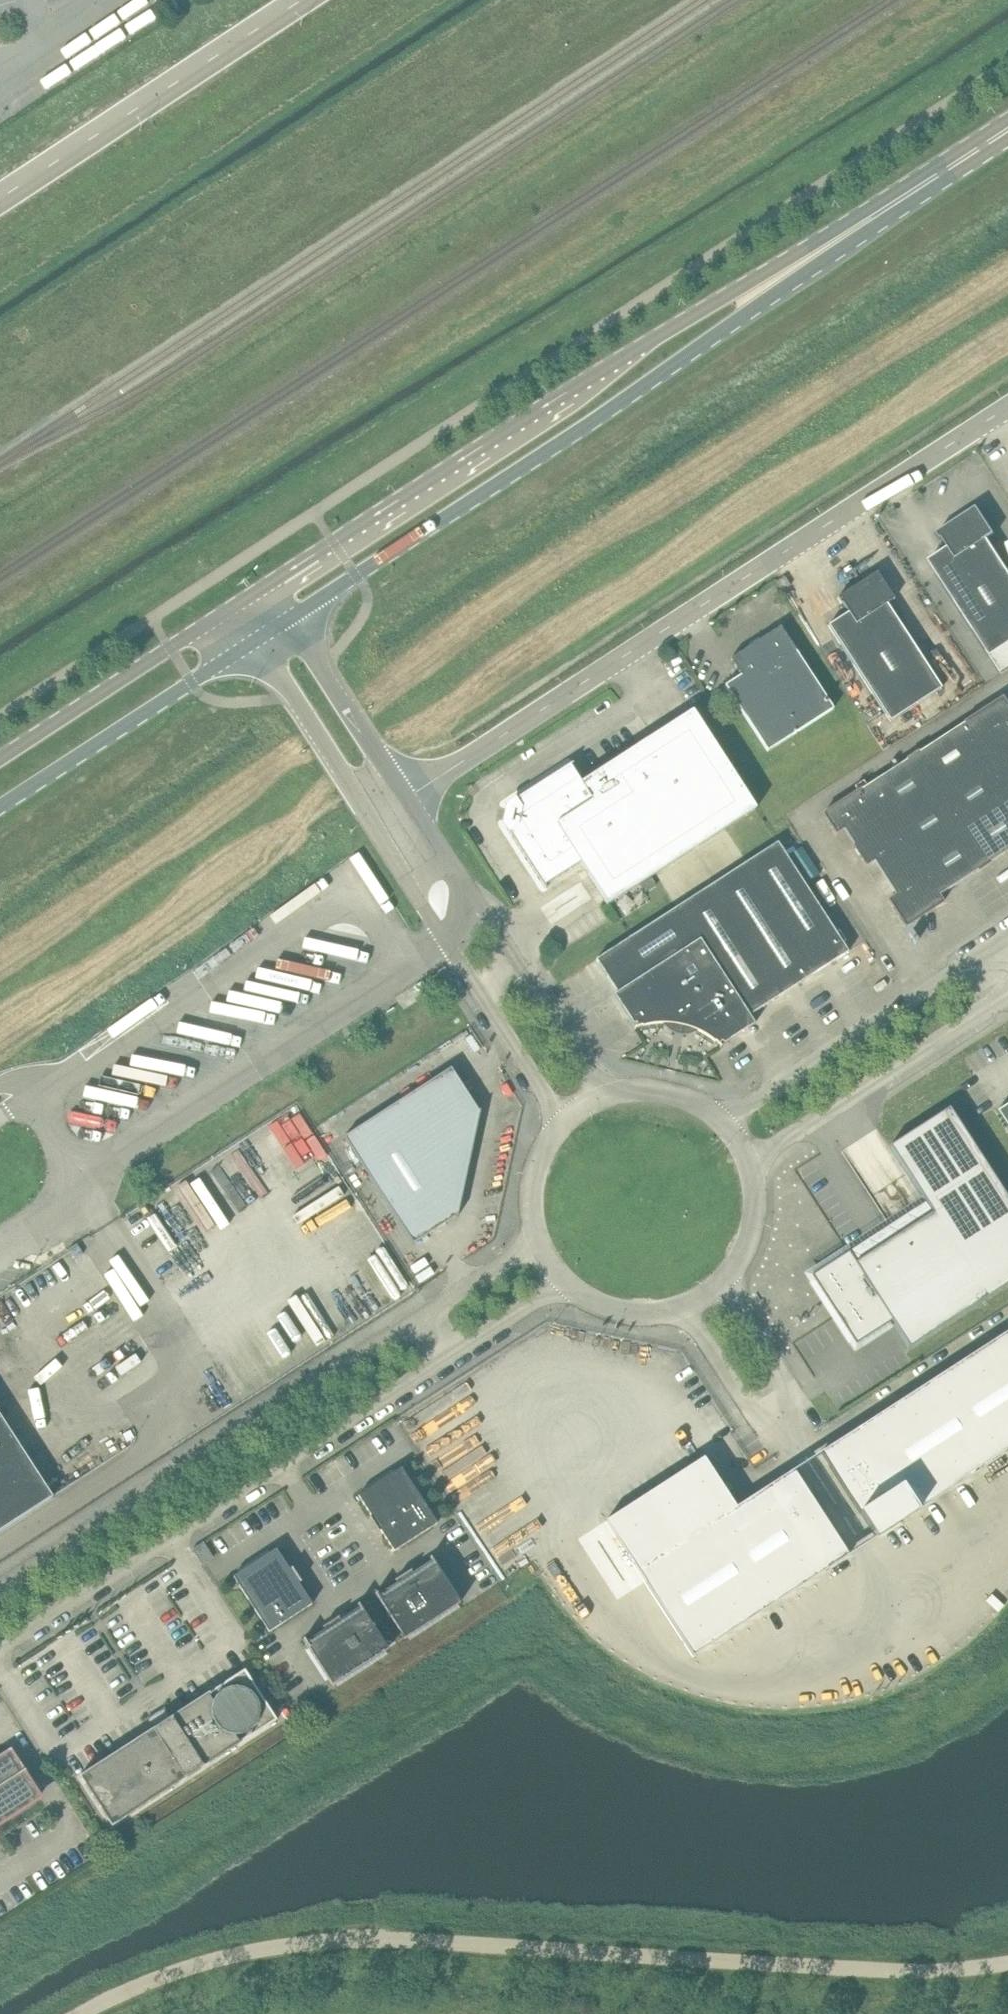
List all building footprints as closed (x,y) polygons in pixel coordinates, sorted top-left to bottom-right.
[(988,524),(978,507),(952,524),(943,530),(938,533),(942,539),(943,538),(949,547),(929,560),(940,577),(991,657),(1002,673),(1007,670),(1007,570),(988,539),(994,535),(995,534),(988,524)] [(893,600),(894,600),(877,573),(837,598),(841,604),(843,603),(848,612),(828,625),(890,722),(942,688),(887,604),(893,600)] [(782,591),(791,585),(785,577),(776,582),(782,591)] [(768,751),(833,709),(796,652),(797,651),(781,627),(730,659),(741,675),(725,686),(768,751)] [(1002,698),(823,814),(836,834),(843,829),(866,866),(873,861),(896,896),(889,900),(893,907),(906,927),(936,907),(939,896),(1007,851),(1007,707),(1002,698)] [(756,809),(704,728),(693,711),(582,782),(571,766),(573,764),(572,763),(512,802),(513,803),(515,802),(521,810),(518,824),(509,829),(508,827),(506,828),(545,888),(547,887),(545,885),(580,863),(608,905),(756,809)] [(778,842),(678,907),(596,960),(618,993),(614,995),(633,1024),(636,1024),(637,1027),(635,1028),(635,1029),(641,1027),(648,1025),(654,1024),(659,1024),(662,1024),(669,1031),(678,1035),(688,1035),(698,1031),(703,1034),(707,1037),(711,1039),(716,1043),(720,1048),(722,1047),(720,1045),(722,1042),(724,1044),(755,1024),(750,1016),(848,952),(778,842)] [(480,1111),(478,1110),(451,1068),(344,1137),(414,1244),(456,1216),(458,1217),(480,1111)] [(997,1111),(1007,1127),(1007,1104),(997,1111)] [(950,1108),(890,1147),(933,1213),(856,1263),(849,1251),(812,1275),(856,1344),(892,1321),(909,1348),(1007,1284),(1007,1198),(950,1108)] [(819,1451),(874,1536),(1007,1448),(1007,1328),(819,1451)] [(0,1415),(0,1531),(53,1497),(0,1415)] [(794,1472),(737,1509),(705,1459),(608,1522),(694,1656),(849,1557),(794,1472)] [(394,1551),(437,1523),(401,1468),(358,1496),(372,1517),(369,1518),(378,1532),(381,1531),(394,1551)] [(202,1564),(213,1557),(203,1542),(192,1549),(202,1564)] [(233,1577),(251,1604),(269,1632),(312,1604),(299,1583),(300,1582),(300,1583),(301,1582),(299,1579),(292,1568),(291,1568),(291,1569),(290,1570),(276,1549),(233,1577)] [(460,1603),(431,1557),(430,1558),(431,1561),(413,1573),(411,1570),(408,1572),(395,1581),(397,1583),(378,1595),(376,1593),(375,1593),(404,1638),(403,1638),(404,1639),(460,1603)] [(387,1649),(358,1604),(357,1605),(359,1607),(340,1620),(339,1618),(339,1617),(323,1627),(323,1628),(325,1630),(306,1642),(304,1639),(303,1640),(332,1686),(389,1649),(388,1648),(387,1649)] [(164,1707),(147,1719),(154,1729),(80,1777),(112,1826),(277,1720),(245,1670),(171,1718),(164,1707)] [(21,1770),(10,1753),(0,1759),(0,1823),(39,1797),(21,1770)]
